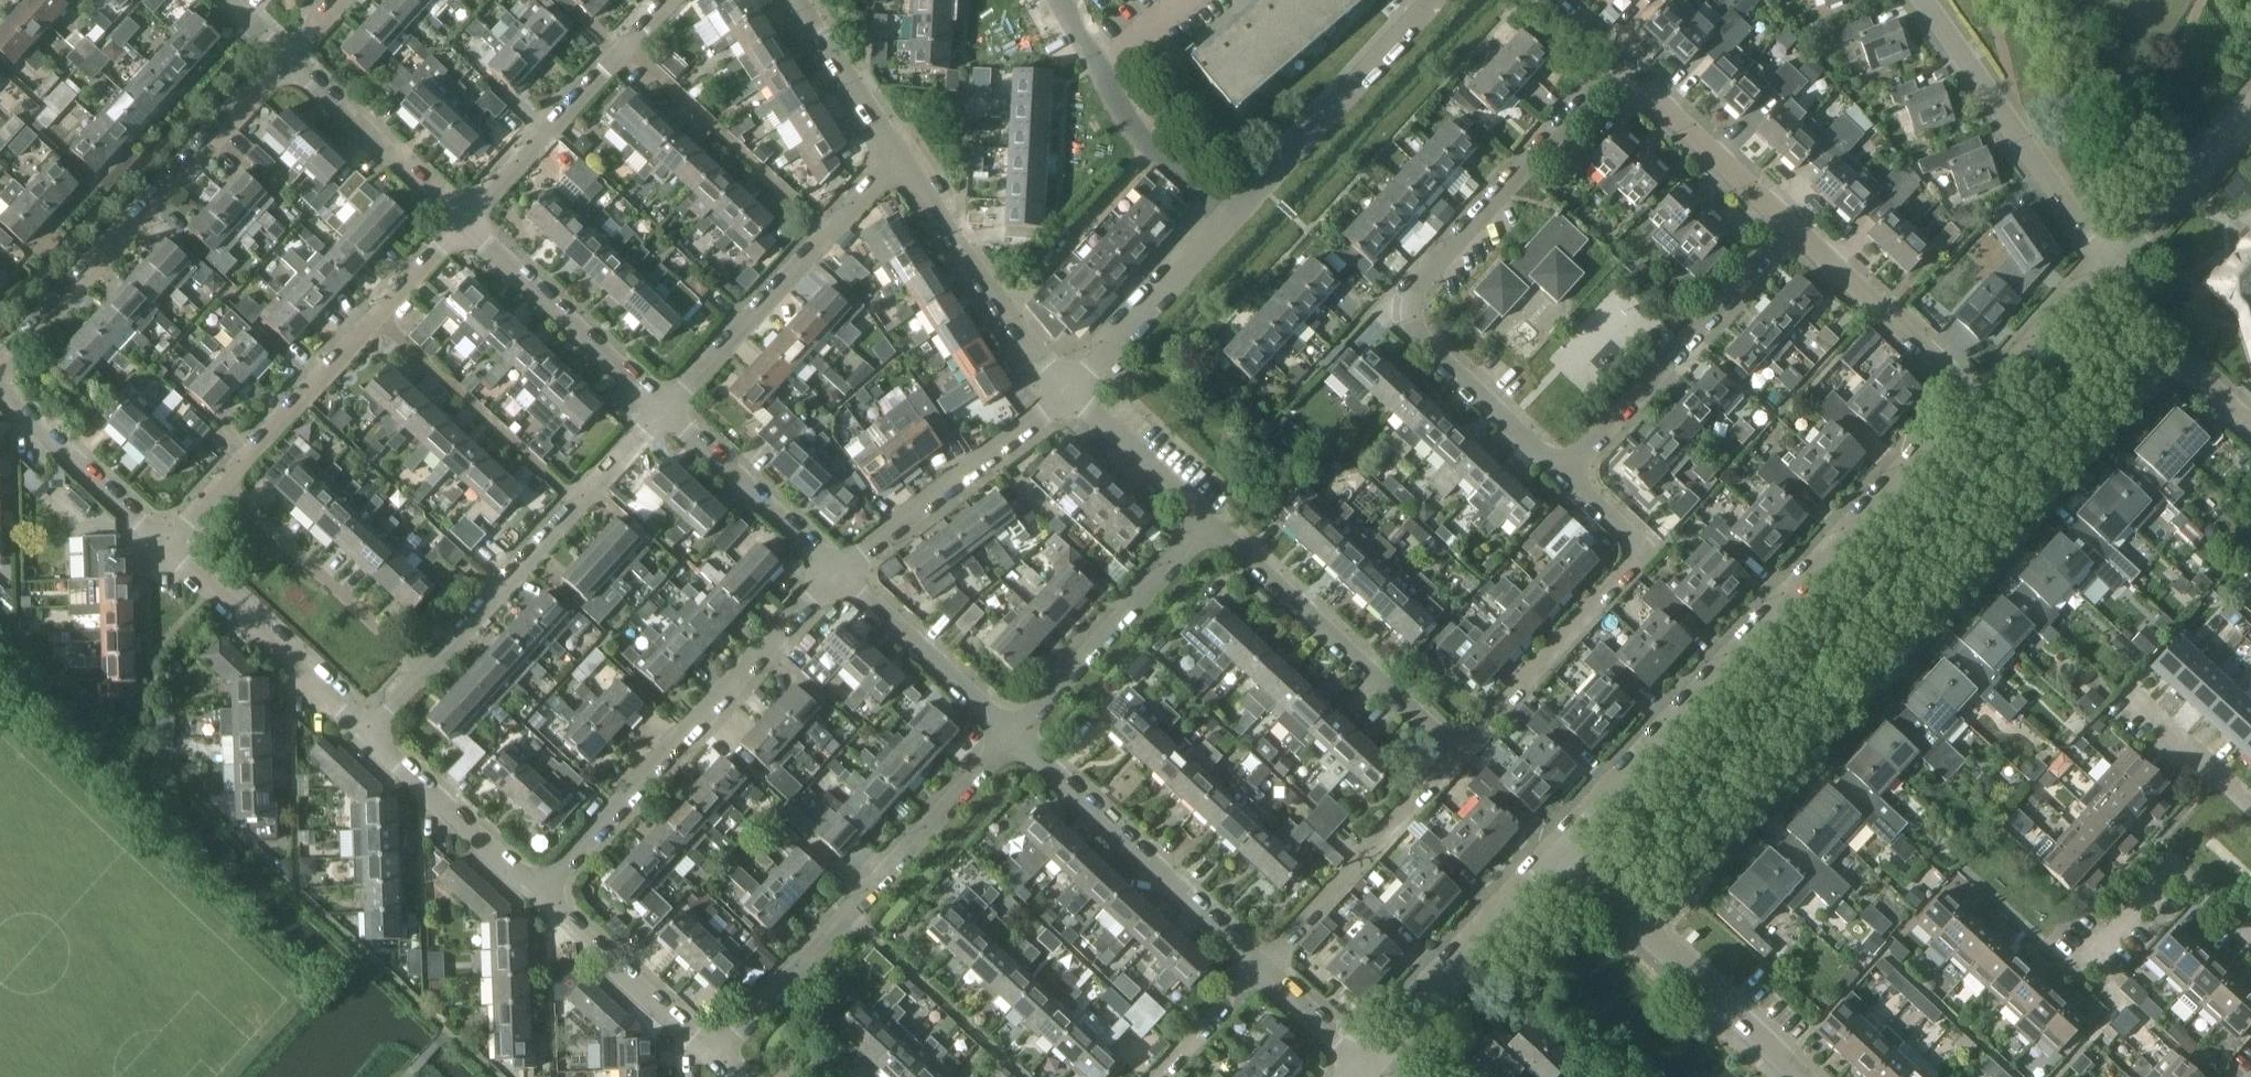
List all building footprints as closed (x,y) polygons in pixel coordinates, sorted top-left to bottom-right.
[(50,26),(68,7),(60,0),(29,0),(25,4),(50,26)] [(80,10),(87,2),(85,0),(70,0),(80,10)] [(165,0),(148,0),(145,4),(153,12),(165,0)] [(384,9),(407,29),(417,18),(424,26),(427,23),(436,32),(443,24),(426,8),(418,0),(389,0),(382,7),(384,9)] [(456,10),(463,2),(460,0),(445,0),(456,10)] [(518,21),(525,28),(549,50),(568,32),(550,15),(557,8),(549,0),(519,0),(529,10),(518,21)] [(569,10),(576,2),(592,17),(607,0),(558,0),(569,10)] [(732,32),(732,31),(760,13),(751,0),(699,0),(696,2),(722,39),(725,37),(732,32)] [(913,15),(950,17),(951,0),(914,0),(913,15)] [(1193,60),(1191,61),(1230,106),(1236,111),(1255,90),(1258,92),(1277,71),(1280,73),(1300,52),(1302,54),(1322,33),(1324,35),(1344,14),(1347,16),(1362,0),(1264,0),(1193,60)] [(1686,22),(1697,11),(1685,0),(1662,0),(1667,4),(1646,27),(1665,45),(1686,22)] [(1758,0),(1741,0),(1739,3),(1750,11),(1758,0)] [(8,23),(32,45),(50,26),(25,4),(8,23)] [(1609,5),(1599,16),(1610,27),(1621,16),(1609,5)] [(407,29),(384,9),(382,7),(363,29),(384,48),(387,51),(398,39),(406,46),(408,44),(417,52),(424,45),(415,36),(407,29)] [(169,30),(177,36),(178,35),(202,57),(219,39),(188,10),(169,30)] [(1686,22),(1665,45),(1686,64),(1696,53),(1704,60),(1742,20),(1731,10),(1715,27),(1697,11),(1686,22)] [(90,18),(99,26),(106,33),(113,25),(97,11),(90,18)] [(510,27),(499,39),(507,46),(535,72),(547,60),(543,56),(549,50),(525,28),(518,21),(507,11),(500,18),(510,27)] [(746,52),(773,34),(760,13),(732,31),(732,32),(746,52)] [(950,17),(913,15),(912,40),(949,43),(950,17)] [(1872,68),(1909,55),(1896,20),(1874,28),(1870,16),(1837,28),(1842,41),(1860,34),(1872,68)] [(139,28),(130,20),(121,29),(130,37),(139,28)] [(1721,97),(1742,74),(1726,59),(1753,30),(1742,20),(1704,60),(1712,68),(1702,79),(1721,97)] [(890,22),(874,21),(873,36),(889,37),(890,22)] [(8,23),(0,32),(0,51),(15,64),(32,45),(8,23)] [(473,37),(480,37),(485,31),(475,23),(467,32),(473,37)] [(113,38),(121,46),(130,37),(121,29),(113,38)] [(387,51),(384,48),(363,29),(343,50),(367,72),(387,51)] [(507,46),(499,39),(490,30),(482,39),(499,55),(489,65),(516,92),(535,72),(507,46)] [(1504,51),(1530,75),(1548,56),(1521,32),(1504,51)] [(731,77),(743,69),(751,80),(788,56),(790,55),(781,42),(779,43),(773,34),(746,52),(724,66),(731,77)] [(178,35),(177,36),(71,151),(96,174),(202,57),(178,35)] [(712,45),(717,54),(730,46),(725,37),(722,39),(712,45)] [(96,47),(86,38),(77,49),(87,57),(96,47)] [(910,67),(948,69),(949,43),(912,40),(910,67)] [(874,43),(873,55),(886,56),(887,43),(874,43)] [(86,59),(100,72),(111,60),(96,47),(87,57),(86,59)] [(77,49),(68,59),(77,68),(86,59),(87,57),(77,49)] [(1530,75),(1504,51),(1486,69),(1513,94),(1530,75)] [(412,75),(401,89),(409,96),(402,104),(422,123),(450,93),(459,83),(430,55),(412,75)] [(662,66),(676,79),(686,68),(672,55),(662,66)] [(761,92),(768,87),(774,96),(802,78),(788,56),(751,80),(740,87),(746,96),(758,88),(761,92)] [(77,68),(92,81),(100,72),(86,59),(77,68)] [(1799,71),(1812,83),(1822,72),(1809,60),(1799,71)] [(1756,62),(1743,75),(1742,74),(1721,97),(1742,116),(1769,86),(1777,93),(1797,72),(1786,62),(1767,82),(1759,75),(1764,70),(1756,62)] [(401,89),(412,75),(403,66),(384,86),(394,95),(401,89)] [(1051,71),(1014,69),(1012,96),(1049,98),(1051,71)] [(1513,94),(1486,69),(1469,88),(1484,102),(1496,113),(1513,94)] [(946,91),(958,92),(960,71),(947,71),(946,91)] [(1797,72),(1777,93),(1785,101),(1780,109),(1779,108),(1758,131),(1777,149),(1808,116),(1790,100),(1807,81),(1797,72)] [(41,101),(61,80),(54,73),(34,94),(41,101)] [(781,125),(789,119),(789,118),(817,100),(802,78),(774,96),(775,98),(754,111),(760,120),(772,112),(781,125)] [(450,93),(422,123),(440,140),(470,109),(457,97),(467,87),(461,81),(460,83),(459,83),(450,93)] [(1917,133),(1954,119),(1940,84),(1918,92),(1914,81),(1890,89),(1895,103),(1904,99),(1917,133)] [(43,105),(47,109),(50,105),(61,115),(77,97),(63,84),(43,105)] [(1465,85),(1452,99),(1471,116),(1484,102),(1469,88),(1465,85)] [(491,125),(481,116),(489,107),(499,117),(510,106),(490,87),(470,109),(440,140),(460,159),(483,134),(491,125)] [(746,98),(740,89),(729,96),(735,105),(746,98)] [(635,138),(658,113),(639,95),(607,128),(627,147),(635,138)] [(974,95),(973,105),(985,106),(986,96),(974,95)] [(1049,98),(1012,96),(1011,121),(1048,123),(1049,98)] [(803,141),(831,123),(817,100),(789,118),(789,119),(803,141)] [(47,129),(48,129),(61,115),(50,105),(47,109),(37,120),(47,129)] [(288,150),(309,126),(290,109),(269,132),(288,150)] [(646,164),(677,130),(658,113),(635,138),(627,147),(618,156),(626,163),(635,154),(646,164)] [(1465,113),(1453,126),(1449,122),(1430,142),(1457,167),(1476,147),(1462,134),(1474,122),(1465,113)] [(1826,133),(1808,117),(1808,116),(1777,149),(1797,168),(1819,144),(1826,151),(1852,123),(1842,115),(1826,133)] [(26,126),(15,116),(7,124),(18,134),(26,126)] [(737,139),(755,127),(748,116),(727,129),(737,139)] [(1048,123),(1011,121),(1009,147),(1047,149),(1048,123)] [(991,123),(978,122),(978,132),(991,133),(991,123)] [(803,141),(784,153),(788,161),(801,153),(819,183),(820,184),(839,164),(838,163),(832,153),(846,144),(831,123),(803,141)] [(1833,200),(1861,170),(1844,155),(1864,134),(1852,123),(1826,151),(1835,159),(1814,183),(1833,200)] [(0,153),(1,153),(18,134),(7,124),(0,132),(0,152),(0,153)] [(282,195),(308,168),(307,168),(329,144),(309,126),(288,150),(300,161),(274,188),(282,195)] [(1592,138),(1572,161),(1581,170),(1588,162),(1606,179),(1607,179),(1620,164),(1621,165),(1640,144),(1621,126),(1602,147),(1592,138)] [(240,127),(224,144),(241,159),(257,142),(240,127)] [(28,128),(10,148),(20,157),(38,137),(28,128)] [(637,173),(645,181),(651,174),(662,184),(696,148),(677,130),(646,164),(637,173)] [(573,146),(584,155),(594,145),(583,135),(573,146)] [(1457,167),(1430,142),(1413,161),(1440,186),(1457,167)] [(753,153),(764,164),(774,153),(762,143),(753,153)] [(329,144),(307,168),(308,168),(317,177),(309,186),(311,188),(302,198),(318,213),(337,192),(340,188),(332,181),(348,163),(329,144)] [(1950,162),(1963,197),(1999,184),(1985,148),(1964,156),(1960,144),(1918,160),(1922,172),(1950,162)] [(266,174),(276,163),(256,145),(246,156),(266,174)] [(1047,149),(1009,147),(1008,173),(1045,175),(1047,149)] [(692,191),(715,166),(696,148),(662,184),(663,185),(656,191),(664,199),(681,181),(692,191)] [(970,148),(969,167),(982,167),(983,148),(970,148)] [(36,172),(42,177),(28,192),(53,215),(78,187),(70,180),(76,174),(53,153),(36,172)] [(1607,179),(1606,179),(1599,186),(1610,196),(1618,188),(1637,205),(1669,170),(1650,153),(1631,174),(1621,165),(1620,164),(1607,179)] [(783,156),(775,162),(780,169),(788,163),(783,156)] [(584,192),(599,176),(580,158),(565,173),(584,192)] [(1440,186),(1413,161),(1396,180),(1423,205),(1440,186)] [(701,220),(734,184),(715,166),(692,191),(693,191),(677,208),(685,216),(690,211),(701,220)] [(1154,166),(1147,175),(1167,189),(1162,195),(1173,203),(1177,198),(1184,203),(1191,192),(1154,166)] [(1871,217),(1909,176),(1899,167),(1880,187),(1861,170),(1833,200),(1854,219),(1863,210),(1871,217)] [(337,192),(357,210),(389,239),(408,218),(384,196),(377,205),(360,190),(368,182),(356,171),(340,188),(337,192)] [(224,192),(257,222),(260,219),(269,228),(278,220),(268,210),(275,203),(242,172),(224,192)] [(523,181),(542,199),(526,216),(545,234),(567,210),(573,203),(554,186),(556,184),(543,172),(531,173),(523,181)] [(1045,175),(1008,173),(1007,198),(1044,200),(1045,175)] [(1909,176),(1871,217),(1879,224),(1869,234),(1889,252),(1910,229),(1892,213),(1918,184),(1909,176)] [(1458,189),(1469,199),(1479,187),(1469,177),(1458,189)] [(1173,227),(1143,199),(1155,187),(1146,179),(1094,233),(1133,269),(1173,227)] [(0,222),(25,245),(53,215),(28,192),(16,180),(0,197),(0,199),(11,210),(0,222)] [(1423,205),(1396,180),(1378,199),(1405,223),(1423,205)] [(1693,231),(1692,231),(1683,222),(1702,201),(1682,182),(1649,218),(1661,229),(1653,237),(1660,243),(1672,254),(1693,231)] [(724,233),(754,202),(734,184),(701,220),(696,226),(704,234),(714,223),(724,233)] [(257,222),(224,192),(206,211),(239,241),(240,239),(250,248),(256,242),(247,233),(257,222)] [(584,192),(574,203),(582,211),(592,199),(584,192)] [(1432,207),(1446,219),(1455,208),(1442,196),(1432,207)] [(1044,200),(1007,198),(1005,225),(1007,225),(1006,237),(1036,238),(1036,226),(1042,227),(1044,200)] [(1405,223),(1378,199),(1361,217),(1388,242),(1405,223)] [(776,242),(763,230),(773,220),(754,202),(724,233),(715,244),(722,250),(732,240),(757,263),(776,242)] [(1992,275),(1955,315),(1981,340),(2019,300),(2016,297),(2047,263),(2044,259),(2056,251),(2026,208),(1994,230),(2012,254),(1992,275)] [(1701,281),(1722,258),(1712,249),(1732,228),(1712,209),(1692,231),(1693,231),(1672,254),(1701,281)] [(327,221),(346,238),(370,259),(389,239),(357,210),(345,224),(334,214),(327,221)] [(587,228),(567,210),(545,234),(564,252),(587,228)] [(587,228),(564,252),(583,269),(612,238),(602,229),(612,218),(604,210),(587,228)] [(239,241),(206,211),(188,229),(213,252),(207,259),(225,275),(238,262),(228,253),(239,241)] [(1484,332),(1488,328),(1500,314),(1504,318),(1537,282),(1558,303),(1584,275),(1569,261),(1588,241),(1558,214),(1508,267),(1502,261),(1475,290),(1490,304),(1474,322),(1484,332)] [(1374,264),(1371,261),(1388,242),(1361,217),(1333,247),(1364,275),(1374,264)] [(882,266),(916,243),(900,220),(889,227),(884,219),(861,234),(882,266)] [(1943,253),(1962,234),(1952,224),(1933,243),(1943,253)] [(603,287),(625,263),(615,254),(634,233),(625,225),(612,239),(612,238),(583,269),(603,287)] [(1910,229),(1889,252),(1909,271),(1930,248),(1910,229)] [(0,233),(0,242),(6,248),(12,241),(2,231),(0,233)] [(836,244),(843,251),(855,237),(848,231),(836,244)] [(174,233),(167,241),(148,262),(171,284),(177,289),(190,275),(201,285),(214,271),(174,233)] [(1133,269),(1094,233),(1075,254),(1113,290),(1133,269)] [(318,251),(320,252),(326,245),(315,235),(309,242),(318,251)] [(1408,251),(1415,257),(1427,244),(1420,237),(1408,251)] [(346,238),(327,259),(326,259),(349,281),(370,259),(346,238)] [(1034,253),(1035,240),(1010,238),(1009,251),(1034,253)] [(2243,247),(2246,250),(2227,270),(2222,265),(2208,281),(2241,311),(2250,342),(2250,238),(2243,247)] [(885,298),(906,284),(905,284),(931,267),(916,243),(882,266),(881,267),(891,283),(880,290),(880,291),(882,294),(885,298)] [(639,265),(650,253),(642,246),(632,258),(639,265)] [(298,273),(330,303),(349,281),(326,259),(327,259),(320,252),(318,251),(307,263),(291,248),(283,257),(299,272),(298,273)] [(1348,263),(1334,250),(1326,259),(1340,272),(1348,263)] [(1113,290),(1075,254),(1055,275),(1093,311),(1113,290)] [(851,285),(869,274),(850,257),(837,272),(851,285)] [(1293,277),(1320,303),(1338,284),(1311,258),(1293,277)] [(171,284),(148,262),(128,283),(152,305),(171,284)] [(622,305),(644,281),(625,263),(603,287),(622,305)] [(658,282),(668,271),(661,264),(651,276),(658,282)] [(921,308),(947,292),(931,267),(905,284),(906,284),(921,308)] [(692,272),(665,300),(664,299),(641,323),(660,340),(709,289),(692,272)] [(204,284),(210,289),(219,289),(225,283),(214,273),(204,284)] [(330,303),(298,273),(286,286),(276,277),(269,284),(279,293),(278,294),(310,324),(330,303)] [(1035,296),(1063,323),(1073,332),(1093,311),(1055,275),(1035,296)] [(1323,322),(1312,312),(1320,303),(1293,277),(1275,296),(1303,322),(1305,320),(1316,330),(1323,322)] [(1783,296),(1805,317),(1822,298),(1800,277),(1783,296)] [(409,336),(413,339),(420,347),(454,311),(465,321),(488,296),(469,278),(439,309),(437,307),(409,336)] [(644,281),(622,305),(641,323),(664,299),(644,281)] [(108,304),(132,326),(141,334),(153,320),(175,340),(182,332),(152,305),(128,283),(108,304)] [(729,291),(738,300),(746,291),(737,283),(729,291)] [(807,309),(829,329),(848,309),(855,315),(863,306),(844,288),(837,295),(827,286),(807,309)] [(188,299),(178,290),(173,296),(183,304),(188,299)] [(877,303),(885,298),(882,294),(880,291),(872,296),(877,303)] [(937,332),(963,315),(947,292),(921,308),(937,332)] [(267,322),(267,323),(290,345),(310,324),(278,294),(264,309),(248,295),(236,308),(253,324),(261,316),(267,322)] [(468,357),(507,314),(488,296),(465,321),(459,327),(460,328),(449,340),(468,357)] [(1308,345),(1294,331),(1303,322),(1275,296),(1258,315),(1285,340),(1287,339),(1301,352),(1308,345)] [(1805,317),(1783,296),(1765,315),(1787,335),(1805,317)] [(1733,320),(1747,334),(1769,355),(1787,335),(1765,315),(1764,316),(1750,302),(1733,320)] [(89,324),(113,346),(132,326),(108,304),(89,324)] [(909,305),(895,314),(901,323),(915,314),(909,305)] [(829,329),(807,309),(788,329),(810,350),(829,329)] [(219,324),(237,340),(226,352),(251,375),(268,356),(245,334),(250,329),(231,311),(219,324)] [(476,364),(492,347),(503,357),(526,331),(507,314),(468,357),(476,364)] [(952,356),(978,339),(963,315),(937,332),(952,356)] [(1240,333),(1268,359),(1285,340),(1258,315),(1240,333)] [(69,346),(93,368),(102,358),(109,364),(112,361),(122,371),(130,362),(113,346),(89,324),(69,346)] [(1823,334),(1834,345),(1840,339),(1829,328),(1823,334)] [(788,329),(768,350),(790,371),(803,357),(845,396),(852,389),(810,350),(788,329)] [(925,330),(912,339),(918,348),(931,338),(925,330)] [(482,379),(483,380),(492,389),(513,366),(522,374),(545,349),(526,331),(503,357),(482,379)] [(135,339),(144,348),(149,342),(140,333),(135,339)] [(1268,359),(1240,333),(1223,352),(1250,378),(1268,359)] [(1769,355),(1747,334),(1729,354),(1751,374),(1769,355)] [(1834,345),(1823,334),(1816,341),(1828,352),(1834,345)] [(201,343),(212,354),(220,346),(208,335),(201,343)] [(837,337),(831,344),(843,355),(849,348),(837,337)] [(1854,367),(1873,347),(1864,338),(1845,359),(1854,367)] [(968,380),(994,363),(978,339),(952,356),(968,380)] [(93,368),(69,346),(50,367),(74,389),(85,377),(93,385),(101,375),(93,368)] [(545,349),(522,374),(523,375),(507,392),(515,400),(525,389),(536,399),(565,368),(545,349)] [(768,350),(749,371),(771,392),(784,378),(804,397),(810,390),(790,371),(768,350)] [(1372,391),(1395,366),(1388,359),(1386,362),(1373,350),(1363,361),(1352,351),(1332,373),(1355,395),(1346,404),(1354,411),(1354,410),(1363,401),(1372,391)] [(209,370),(234,393),(251,375),(226,352),(209,370)] [(941,352),(927,362),(934,370),(947,361),(941,352)] [(184,362),(195,372),(183,385),(215,414),(234,393),(209,370),(191,354),(184,362)] [(1869,382),(1901,412),(1921,391),(1889,362),(1869,382)] [(961,392),(974,398),(978,395),(984,404),(1010,388),(994,363),(968,380),(962,385),(958,387),(958,388),(961,392)] [(1805,377),(1792,365),(1786,371),(1800,383),(1805,377)] [(378,419),(386,410),(386,409),(409,384),(390,366),(362,395),(372,404),(371,406),(371,408),(371,409),(372,411),(372,412),(373,414),(378,419)] [(1395,366),(1372,391),(1393,411),(1415,388),(1403,377),(1405,374),(1395,366)] [(1287,377),(1295,385),(1305,374),(1297,367),(1287,377)] [(565,368),(536,399),(525,410),(535,419),(544,409),(554,418),(556,417),(561,411),(585,386),(565,368)] [(1698,387),(1721,408),(1738,390),(1715,369),(1698,387)] [(778,398),(771,392),(749,371),(729,392),(751,413),(759,405),(773,418),(766,426),(777,436),(794,418),(795,417),(776,400),(778,398)] [(1779,378),(1792,391),(1800,383),(1786,371),(1779,378)] [(461,384),(470,393),(478,385),(469,376),(461,384)] [(859,385),(851,376),(845,382),(854,390),(859,385)] [(956,377),(943,386),(949,395),(958,388),(958,387),(962,385),(956,377)] [(1901,412),(1869,382),(1848,404),(1836,392),(1827,401),(1851,423),(1858,415),(1881,434),(1901,412)] [(106,413),(113,419),(109,424),(128,442),(159,409),(131,383),(123,392),(124,392),(102,415),(103,416),(106,413)] [(404,426),(427,401),(409,384),(386,409),(386,410),(404,426)] [(868,392),(875,401),(884,394),(877,385),(868,392)] [(556,417),(554,418),(546,427),(552,433),(562,423),(574,435),(603,403),(585,386),(561,411),(556,417)] [(1721,408),(1698,387),(1680,406),(1703,428),(1721,408)] [(1415,388),(1393,411),(1405,422),(1379,451),(1388,459),(1391,456),(1390,456),(1394,451),(1437,405),(1431,399),(1429,401),(1415,388)] [(1804,398),(1817,411),(1830,423),(1812,443),(1844,473),(1863,453),(1842,434),(1851,423),(1827,401),(1826,402),(1813,389),(1804,398)] [(175,392),(159,409),(128,442),(147,459),(170,435),(175,430),(164,420),(182,400),(175,392)] [(91,404),(100,413),(107,407),(97,397),(91,404)] [(899,406),(913,425),(900,434),(921,461),(942,445),(932,431),(942,424),(926,402),(916,410),(908,399),(899,406)] [(404,426),(423,444),(424,444),(447,419),(427,401),(404,426)] [(1363,418),(1372,408),(1363,401),(1354,410),(1363,418)] [(1437,405),(1394,451),(1403,459),(1422,438),(1435,450),(1457,427),(1444,416),(1447,413),(1437,405)] [(1662,426),(1685,447),(1703,428),(1680,406),(1662,426)] [(2157,431),(2188,460),(2208,439),(2214,445),(2223,436),(2191,406),(2182,416),(2176,410),(2157,431)] [(330,422),(341,432),(352,420),(340,410),(330,422)] [(191,412),(175,430),(170,435),(147,459),(146,460),(165,478),(189,453),(179,444),(189,434),(198,442),(210,430),(191,412)] [(875,424),(888,443),(878,450),(899,477),(921,461),(900,434),(900,435),(887,416),(875,424)] [(780,455),(772,463),(791,480),(830,439),(824,433),(810,448),(797,436),(805,427),(794,418),(777,436),(769,445),(780,455)] [(1757,430),(1743,418),(1738,423),(1752,435),(1757,430)] [(412,472),(431,451),(443,462),(466,437),(447,419),(424,444),(423,444),(404,464),(412,472)] [(509,429),(515,434),(521,428),(515,423),(509,429)] [(1730,432),(1744,444),(1752,435),(1738,423),(1730,432)] [(1667,467),(1669,469),(1675,475),(1693,455),(1685,447),(1662,426),(1644,445),(1667,467)] [(1448,462),(1429,482),(1438,490),(1457,469),(1480,444),(1473,438),(1471,440),(1457,427),(1435,450),(1448,462)] [(899,477),(878,450),(865,431),(857,437),(865,448),(849,460),(849,476),(859,490),(869,483),(877,493),(899,477)] [(2132,466),(2167,497),(2175,505),(2186,494),(2170,480),(2188,460),(2157,431),(2136,453),(2140,457),(2132,466)] [(388,444),(395,451),(405,440),(398,433),(388,444)] [(300,437),(293,444),(267,473),(279,484),(276,488),(296,506),(319,482),(326,474),(314,464),(321,456),(300,437)] [(431,490),(451,469),(462,479),(485,454),(466,437),(443,462),(423,483),(431,490)] [(1038,470),(1030,478),(1051,498),(1088,459),(1066,438),(1038,469),(1038,470)] [(791,480),(836,522),(858,499),(832,474),(838,467),(827,457),(838,446),(830,439),(791,480)] [(1791,451),(1783,460),(1777,455),(1769,464),(1793,486),(1801,478),(1822,496),(1844,473),(1812,443),(1798,458),(1791,451)] [(1480,444),(1457,469),(1438,490),(1446,497),(1465,477),(1477,489),(1478,489),(1499,466),(1487,455),(1489,453),(1480,444)] [(367,456),(376,465),(387,454),(377,445),(367,456)] [(1669,469),(1667,467),(1644,445),(1625,466),(1650,490),(1669,469)] [(1260,457),(1279,472),(1288,462),(1269,446),(1260,457)] [(482,498),(505,473),(485,454),(462,479),(482,498)] [(1721,469),(1707,457),(1702,463),(1715,475),(1721,469)] [(646,484),(636,494),(626,505),(633,511),(652,491),(664,502),(665,502),(687,478),(667,459),(644,483),(646,484)] [(1072,517),(1108,478),(1088,459),(1051,498),(1072,517)] [(1695,471),(1708,483),(1715,475),(1702,463),(1695,471)] [(319,482),(296,506),(314,523),(344,491),(332,481),(342,470),(335,464),(326,474),(319,482)] [(1793,486),(1769,464),(1759,475),(1772,486),(1753,507),(1786,537),(1805,516),(1784,496),(1793,486)] [(1480,527),(1521,483),(1515,477),(1513,479),(1499,466),(1478,489),(1477,489),(1468,499),(1481,510),(1472,520),(1480,527)] [(2167,497),(2132,466),(2122,477),(2117,473),(2099,493),(2131,522),(2149,502),(2156,509),(2167,497)] [(505,473),(482,498),(500,515),(524,490),(505,473)] [(1391,476),(1384,484),(1394,493),(1401,486),(1391,476)] [(656,527),(672,509),(684,520),(706,496),(687,478),(665,502),(664,502),(648,519),(656,527)] [(1093,537),(1129,497),(1108,478),(1072,517),(1093,537)] [(344,491),(352,499),(362,489),(353,481),(344,491)] [(1521,483),(1480,527),(1489,536),(1498,526),(1500,528),(1509,518),(1520,528),(1541,505),(1529,494),(1531,491),(1521,483)] [(1404,503),(1411,495),(1401,486),(1394,493),(1404,503)] [(445,498),(452,504),(462,493),(455,487),(445,498)] [(1683,519),(1701,499),(1691,490),(1673,509),(1683,519)] [(344,491),(314,523),(334,541),(357,516),(347,507),(353,500),(352,499),(344,491)] [(973,509),(992,534),(1006,524),(1016,537),(1017,536),(1022,543),(1030,537),(997,492),(973,509)] [(2131,522),(2099,493),(2079,515),(2083,518),(2074,528),(2128,578),(2127,579),(2131,584),(2141,573),(2110,545),(2131,522)] [(1304,548),(1346,502),(1337,494),(1319,514),(1307,503),(1285,527),(1298,539),(1296,541),(1304,548)] [(376,496),(357,516),(334,541),(353,559),(376,534),(367,526),(374,519),(373,514),(384,503),(376,496)] [(676,545),(692,528),(703,538),(725,513),(706,496),(684,520),(668,538),(676,545)] [(1124,548),(1150,520),(1152,518),(1129,497),(1093,537),(1129,571),(1133,566),(1127,560),(1132,555),(1124,548)] [(1349,541),(1337,530),(1355,510),(1346,502),(1304,548),(1313,556),(1315,554),(1327,565),(1349,542),(1349,541)] [(1021,514),(1029,523),(1037,516),(1029,507),(1021,514)] [(1711,527),(1734,550),(1743,541),(1764,561),(1786,537),(1753,507),(1732,529),(1719,517),(1711,527)] [(950,526),(970,551),(981,543),(987,550),(989,549),(1007,571),(1015,565),(992,534),(973,509),(950,526)] [(2180,513),(2171,523),(2179,530),(2188,521),(2180,513)] [(381,529),(376,534),(353,559),(372,577),(402,545),(390,534),(400,523),(393,516),(381,529)] [(2234,531),(2250,546),(2250,519),(2248,516),(2234,531)] [(624,562),(630,568),(641,578),(647,571),(637,561),(648,550),(617,520),(599,539),(624,562)] [(1051,526),(1058,533),(1063,528),(1056,521),(1051,526)] [(734,541),(743,533),(733,523),(724,532),(734,541)] [(927,544),(946,569),(958,560),(964,568),(968,565),(978,577),(985,571),(970,551),(950,526),(927,544)] [(2209,526),(2205,530),(2205,536),(2209,539),(2215,539),(2218,535),(2218,529),(2214,526),(2209,526)] [(1734,550),(1711,527),(1701,537),(1714,549),(1694,570),(1726,601),(1747,579),(1726,559),(1734,550)] [(2073,585),(2073,586),(2081,594),(2101,573),(2118,589),(2127,579),(2128,578),(2074,528),(2064,539),(2060,535),(2041,556),(2073,585)] [(1360,530),(1349,541),(1349,542),(1327,565),(1341,578),(1339,580),(1346,587),(1388,541),(1380,533),(1372,541),(1360,530)] [(412,534),(402,545),(372,577),(391,595),(414,570),(404,560),(421,542),(412,534)] [(1051,569),(1059,576),(1050,586),(1072,606),(1091,586),(1077,573),(1086,564),(1055,534),(1046,545),(1050,549),(1044,556),(1055,566),(1051,569)] [(85,580),(131,578),(130,552),(116,552),(116,536),(82,537),(84,578),(85,578),(85,580)] [(1539,560),(1553,545),(1545,536),(1530,552),(1539,560)] [(414,570),(391,595),(411,613),(434,588),(424,578),(430,572),(427,569),(440,556),(453,567),(464,555),(445,537),(414,570)] [(620,578),(630,568),(624,562),(599,539),(580,558),(605,581),(612,587),(622,597),(631,588),(620,578)] [(1556,562),(1582,586),(1590,577),(1588,575),(1600,562),(1576,540),(1556,562)] [(1388,541),(1346,587),(1355,595),(1357,594),(1369,604),(1401,569),(1391,559),(1398,551),(1388,541)] [(946,569),(927,544),(904,561),(923,586),(946,569)] [(739,566),(761,586),(780,566),(759,546),(739,566)] [(1128,571),(1112,556),(1102,568),(1117,582),(1128,571)] [(2016,592),(2050,623),(2059,614),(2052,608),(2073,586),(2073,585),(2041,556),(2020,578),(2024,582),(2016,592)] [(598,624),(604,617),(611,610),(600,599),(612,587),(605,581),(580,558),(562,578),(578,593),(572,599),(598,624)] [(761,586),(739,566),(728,578),(722,572),(720,574),(708,562),(702,569),(720,587),(742,607),(761,586)] [(1582,586),(1556,562),(1536,583),(1560,605),(1572,591),(1574,593),(1582,586)] [(1401,569),(1369,604),(1383,617),(1382,619),(1389,626),(1430,580),(1422,572),(1414,580),(1401,569)] [(1726,601),(1694,570),(1674,592),(1661,580),(1652,590),(1677,612),(1685,604),(1706,623),(1726,601)] [(1025,577),(1036,587),(1042,581),(1031,571),(1025,577)] [(1560,605),(1536,583),(1525,594),(1506,576),(1498,585),(1542,627),(1550,619),(1549,617),(1560,605)] [(2181,576),(2174,584),(2184,593),(2191,585),(2181,576)] [(86,606),(132,605),(131,578),(85,580),(85,578),(84,578),(68,579),(68,589),(86,588),(86,603),(86,606)] [(1440,589),(1430,580),(1389,626),(1398,634),(1399,632),(1412,644),(1444,609),(1432,598),(1440,589)] [(682,591),(690,598),(693,600),(699,593),(688,584),(682,591)] [(1488,595),(1508,613),(1497,624),(1521,646),(1534,632),(1536,634),(1542,627),(1498,585),(1488,595)] [(1030,606),(1053,627),(1072,606),(1050,586),(1030,606)] [(742,607),(720,587),(700,608),(722,628),(742,607)] [(1014,607),(1001,620),(1010,628),(1032,648),(1053,627),(1030,606),(1011,589),(1003,598),(1014,607)] [(1677,612),(1652,590),(1644,599),(1657,611),(1636,634),(1669,664),(1690,641),(1669,621),(1677,612)] [(950,618),(968,600),(959,591),(941,609),(950,618)] [(578,635),(590,622),(569,603),(564,609),(545,592),(525,613),(556,641),(569,627),(578,635)] [(2061,635),(2050,624),(2050,623),(2016,592),(2006,603),(2002,599),(1983,620),(2014,649),(2034,627),(2052,644),(2061,635)] [(674,622),(703,649),(722,628),(700,608),(693,600),(690,598),(677,613),(657,594),(650,601),(674,623),(674,622)] [(103,631),(133,630),(132,605),(86,606),(86,603),(69,604),(69,614),(102,613),(103,631)] [(966,632),(983,614),(974,606),(957,624),(966,632)] [(2239,612),(2233,607),(2225,616),(2231,621),(2239,612)] [(1206,655),(1198,663),(1205,671),(1246,626),(1239,620),(1237,623),(1224,610),(1216,618),(1205,608),(1181,633),(1193,645),(1194,643),(1206,655)] [(2239,612),(2231,621),(2237,627),(2245,618),(2239,612)] [(506,634),(537,662),(548,649),(560,660),(567,653),(555,642),(556,641),(525,613),(506,634)] [(1010,628),(1001,620),(982,641),(1012,670),(1032,648),(1010,628)] [(1467,620),(1460,627),(1459,628),(1468,636),(1475,628),(1467,620)] [(2014,649),(1983,620),(1962,642),(1966,646),(1958,654),(1992,686),(2001,677),(1994,671),(2014,649)] [(655,643),(683,669),(703,649),(674,622),(674,623),(661,636),(650,626),(643,634),(654,644),(655,643)] [(1434,642),(1441,648),(1439,649),(1482,688),(1494,675),(1496,677),(1503,670),(1477,645),(1468,636),(1459,628),(1453,622),(1434,642)] [(1521,646),(1497,624),(1477,645),(1503,670),(1511,662),(1508,659),(1521,646)] [(819,689),(840,666),(862,643),(845,626),(801,672),(819,689)] [(1243,672),(1265,648),(1253,637),(1255,634),(1246,626),(1205,671),(1213,679),(1231,661),(1243,672)] [(49,643),(103,642),(104,658),(134,657),(133,630),(103,631),(103,632),(49,633),(49,643)] [(2141,631),(2131,642),(2150,659),(2160,648),(2141,631)] [(521,662),(530,670),(538,678),(546,670),(537,662),(506,634),(487,655),(509,676),(521,662)] [(1669,664),(1636,634),(1617,655),(1603,642),(1594,652),(1619,675),(1628,666),(1648,686),(1669,664)] [(209,667),(228,645),(218,635),(198,657),(209,667)] [(2170,682),(2196,654),(2178,637),(2152,666),(2170,682)] [(655,643),(654,644),(642,658),(630,647),(623,654),(663,691),(683,669),(655,643)] [(860,685),(882,661),(862,643),(840,666),(860,685)] [(228,645),(209,667),(219,676),(222,673),(239,655),(228,645)] [(1243,672),(1257,685),(1240,704),(1246,710),(1287,665),(1280,659),(1279,660),(1265,648),(1243,672)] [(2133,648),(2126,656),(2136,664),(2143,656),(2133,648)] [(605,658),(595,649),(586,659),(596,668),(605,658)] [(1578,696),(1611,726),(1632,703),(1611,683),(1619,675),(1594,652),(1585,662),(1598,675),(1578,696)] [(2019,712),(1992,687),(1992,686),(1958,654),(1948,665),(1944,661),(1925,682),(1956,711),(1975,691),(2009,722),(2019,712)] [(2213,670),(2196,654),(2170,682),(2187,698),(2213,670)] [(234,710),(269,709),(269,701),(272,701),(271,686),(268,686),(268,682),(239,655),(222,673),(234,683),(234,710)] [(487,655),(468,676),(490,696),(502,683),(519,699),(526,691),(509,676),(487,655)] [(134,657),(104,658),(71,659),(72,669),(104,667),(105,684),(98,684),(99,695),(104,700),(122,699),(121,684),(135,683),(134,657)] [(860,685),(861,686),(845,703),(854,711),(870,694),(880,703),(902,680),(882,661),(860,685)] [(1204,672),(1197,665),(1180,683),(1188,690),(1194,683),(1204,672)] [(1287,665),(1246,710),(1232,726),(1243,736),(1266,711),(1268,713),(1277,703),(1285,710),(1307,686),(1295,675),(1296,674),(1287,665)] [(2213,670),(2187,698),(2205,714),(2231,686),(2213,670)] [(1204,672),(1194,683),(1203,692),(1214,681),(1204,672)] [(836,675),(826,686),(833,693),(844,682),(836,675)] [(490,696),(468,676),(448,697),(478,725),(489,713),(503,725),(510,717),(497,705),(498,704),(490,696)] [(642,705),(618,682),(600,700),(625,723),(642,705)] [(1160,695),(1171,704),(1182,691),(1172,682),(1160,695)] [(1900,717),(1935,749),(1957,769),(1965,760),(1944,741),(1965,719),(1956,711),(1925,682),(1904,705),(1907,708),(1900,717)] [(574,712),(607,742),(625,723),(600,700),(592,693),(582,684),(576,691),(585,701),(574,712)] [(1290,747),(1330,704),(1323,698),(1322,700),(1307,686),(1285,710),(1287,712),(1279,721),(1291,732),(1283,740),(1290,747)] [(2231,686),(2205,714),(2222,730),(2248,702),(2231,686)] [(777,706),(801,728),(831,756),(842,745),(812,717),(819,710),(795,687),(777,706)] [(913,703),(919,696),(909,687),(902,693),(913,703)] [(1109,712),(1119,722),(1110,732),(1123,744),(1122,746),(1129,753),(1154,727),(1162,718),(1170,709),(1162,702),(1153,711),(1130,690),(1124,690),(1109,706),(1109,712)] [(2095,691),(2080,707),(2092,718),(2107,702),(2095,691)] [(2020,693),(2011,703),(2018,710),(2028,700),(2020,693)] [(1611,726),(1578,696),(1558,718),(1545,705),(1536,715),(1561,738),(1569,729),(1590,749),(1611,726)] [(450,741),(461,730),(468,737),(478,725),(448,697),(427,720),(450,741)] [(2222,730),(2240,746),(2250,734),(2250,704),(2248,702),(2222,730)] [(573,729),(563,739),(588,762),(607,742),(574,712),(565,704),(556,714),(573,729)] [(907,725),(914,731),(936,752),(956,731),(927,704),(907,725)] [(1328,750),(1349,726),(1337,714),(1339,713),(1330,704),(1290,747),(1300,756),(1316,739),(1328,750)] [(759,725),(790,755),(812,775),(819,767),(804,752),(807,750),(793,736),(801,728),(777,706),(759,725)] [(234,710),(235,738),(270,737),(270,728),(273,728),(272,713),(269,713),(269,709),(234,710)] [(1170,709),(1162,718),(1170,726),(1178,717),(1170,709)] [(1561,738),(1536,715),(1527,725),(1541,738),(1521,759),(1553,788),(1574,766),(1553,746),(1561,738)] [(1935,749),(1900,717),(1890,728),(1886,724),(1866,745),(1898,775),(1918,754),(1947,780),(1957,769),(1935,749)] [(2098,720),(2091,728),(2098,734),(2105,726),(2098,720)] [(790,755),(759,725),(741,744),(772,774),(767,779),(788,800),(801,786),(780,766),(790,755)] [(1349,726),(1328,750),(1329,751),(1318,762),(1327,770),(1317,780),(1329,791),(1349,769),(1372,744),(1364,737),(1363,738),(1349,726)] [(878,734),(889,745),(895,751),(918,772),(936,752),(914,731),(906,740),(899,734),(895,737),(884,727),(878,734)] [(1152,770),(1174,746),(1154,727),(1129,753),(1137,761),(1139,759),(1152,770)] [(1211,732),(1187,758),(1174,746),(1152,770),(1165,783),(1163,784),(1171,791),(1212,747),(1219,739),(1211,732)] [(2240,746),(2250,757),(2250,734),(2240,746)] [(223,764),(236,764),(236,765),(271,764),(271,755),(274,755),(274,741),(270,741),(270,737),(235,738),(222,738),(223,764)] [(2081,739),(2075,746),(2081,752),(2088,744),(2081,739)] [(512,740),(482,772),(502,791),(525,766),(542,749),(534,741),(524,752),(512,740)] [(173,741),(159,742),(159,750),(174,749),(173,741)] [(324,765),(334,755),(322,743),(312,753),(324,765)] [(464,754),(461,758),(472,769),(486,754),(475,743),(466,753),(464,754)] [(1381,751),(1372,744),(1349,769),(1371,789),(1392,766),(1379,754),(1381,751)] [(869,767),(876,773),(898,794),(918,772),(895,751),(889,745),(876,759),(865,749),(858,756),(870,766),(869,767)] [(1842,779),(1899,833),(1908,823),(1879,796),(1898,775),(1866,745),(1846,767),(1850,770),(1842,779)] [(1212,747),(1171,791),(1179,799),(1181,797),(1193,809),(1216,785),(1205,774),(1222,756),(1212,747)] [(334,755),(324,765),(323,766),(321,769),(331,779),(350,759),(339,749),(334,755)] [(2167,783),(2137,755),(2121,772),(2155,804),(2162,797),(2158,794),(2167,783)] [(314,757),(309,762),(318,771),(323,766),(314,757)] [(2058,758),(2048,769),(2059,779),(2069,768),(2058,758)] [(350,759),(331,779),(341,788),(360,768),(350,759)] [(525,766),(502,791),(521,808),(561,765),(554,759),(537,777),(525,766)] [(703,780),(726,801),(735,790),(745,799),(748,796),(757,805),(764,797),(722,759),(703,780)] [(1553,788),(1521,759),(1501,780),(1487,767),(1478,777),(1504,801),(1512,792),(1532,811),(1553,788)] [(828,767),(856,794),(879,814),(898,794),(876,773),(866,784),(854,772),(851,775),(835,760),(828,767)] [(2034,783),(2046,768),(2037,760),(2025,775),(2034,783)] [(1216,785),(1193,809),(1207,822),(1206,824),(1213,831),(1254,786),(1256,788),(1271,771),(1262,762),(1230,797),(1216,785)] [(561,765),(521,808),(540,826),(582,781),(563,763),(561,765)] [(271,764),(236,765),(237,793),(272,791),(271,783),(275,783),(274,768),(271,768),(271,764)] [(2155,804),(2121,772),(2113,765),(2096,783),(2135,818),(2144,808),(2148,811),(2155,804)] [(187,776),(199,776),(199,767),(178,768),(187,776)] [(360,768),(341,788),(351,797),(369,777),(360,768)] [(2047,772),(2038,781),(2047,789),(2055,780),(2047,772)] [(351,806),(351,817),(352,831),(398,829),(398,820),(401,820),(400,807),(397,807),(397,801),(382,802),(381,788),(369,777),(351,797),(353,799),(353,804),(351,806)] [(1504,801),(1478,777),(1469,787),(1483,800),(1463,822),(1494,851),(1516,829),(1496,809),(1504,801)] [(1988,777),(1976,790),(1988,800),(1996,791),(1995,784),(1988,777)] [(1828,787),(1809,807),(1841,837),(1840,838),(1846,844),(1866,823),(1889,844),(1899,833),(1842,779),(1831,791),(1828,787)] [(683,801),(706,821),(716,811),(726,820),(729,817),(738,826),(745,818),(726,801),(703,780),(683,801)] [(1328,792),(1319,783),(1308,796),(1317,805),(1328,792)] [(2125,829),(2135,818),(2096,783),(2080,801),(2088,808),(2122,839),(2129,833),(2125,829)] [(1236,849),(1259,824),(1247,813),(1264,795),(1256,788),(1254,786),(1213,831),(1221,838),(1223,837),(1236,849)] [(272,791),(237,793),(238,820),(246,820),(247,833),(256,841),(277,840),(276,820),(272,821),(272,810),(276,810),(275,796),(272,797),(272,791)] [(819,798),(830,808),(837,801),(826,791),(819,798)] [(2034,792),(2027,800),(2034,806),(2041,798),(2034,792)] [(830,808),(831,809),(837,815),(859,836),(879,814),(856,794),(844,807),(837,801),(830,808)] [(1338,825),(1347,815),(1325,795),(1316,805),(1338,825)] [(2155,804),(2163,811),(2169,804),(2162,797),(2155,804)] [(664,822),(696,851),(709,837),(719,846),(725,839),(706,821),(683,801),(664,822)] [(2163,811),(2155,804),(2148,811),(2156,819),(2163,811)] [(996,871),(1008,882),(1022,868),(1024,870),(1041,851),(1065,825),(1056,817),(1055,819),(1042,807),(1020,831),(1011,841),(1024,853),(1015,862),(1010,857),(996,871)] [(1821,859),(1840,838),(1841,837),(1809,807),(1788,830),(1792,833),(1784,842),(1841,895),(1850,886),(1821,859)] [(1298,825),(1256,870),(1264,877),(1265,876),(1278,888),(1300,864),(1289,854),(1312,830),(1323,840),(1332,829),(1309,808),(1295,823),(1298,825)] [(2015,815),(2031,834),(2038,828),(2032,821),(2033,820),(2023,808),(2015,815)] [(2072,826),(2102,854),(2112,843),(2116,846),(2122,839),(2088,808),(2072,826)] [(859,836),(837,815),(818,837),(840,857),(859,836)] [(1259,824),(1236,849),(1250,862),(1249,863),(1256,870),(1298,825),(1295,823),(1289,818),(1272,837),(1259,824)] [(644,843),(676,873),(689,859),(698,867),(705,860),(696,851),(664,822),(644,843)] [(791,845),(794,847),(800,840),(782,822),(775,829),(779,833),(791,845)] [(1494,851),(1463,822),(1443,842),(1429,829),(1420,839),(1446,864),(1455,854),(1475,872),(1494,851)] [(1032,878),(1050,859),(1061,870),(1084,846),(1071,834),(1072,832),(1065,825),(1041,851),(1024,870),(1032,878)] [(2102,854),(2072,826),(2056,843),(2086,871),(2090,874),(2096,868),(2092,864),(2102,854)] [(353,859),(399,857),(398,848),(402,848),(402,834),(398,834),(398,829),(352,831),(353,859)] [(316,845),(315,831),(303,831),(304,845),(316,845)] [(1904,831),(1891,844),(1908,859),(1920,846),(1904,831)] [(773,840),(785,851),(791,845),(779,833),(773,840)] [(2122,839),(2130,847),(2136,840),(2129,833),(2122,839)] [(1446,864),(1420,839),(1411,849),(1426,863),(1405,884),(1437,913),(1457,893),(1436,874),(1446,864)] [(2130,847),(2122,839),(2116,846),(2123,854),(2130,847)] [(1841,895),(1784,842),(1773,853),(1769,850),(1750,871),(1781,901),(1802,879),(1831,906),(1841,895)] [(624,864),(647,885),(654,892),(656,894),(670,880),(679,889),(686,882),(676,873),(644,843),(624,864)] [(2039,861),(2069,889),(2086,871),(2056,843),(2039,861)] [(1066,908),(1107,864),(1099,856),(1097,858),(1084,846),(1061,870),(1074,881),(1056,900),(1066,908)] [(798,850),(781,869),(805,892),(823,873),(798,850)] [(754,860),(766,871),(774,863),(762,852),(754,860)] [(365,886),(400,885),(399,876),(403,876),(402,862),(399,862),(399,857),(353,859),(354,885),(365,884),(365,886)] [(444,858),(432,870),(439,877),(451,865),(444,858)] [(300,859),(301,875),(316,874),(315,859),(300,859)] [(459,859),(455,863),(440,878),(451,889),(471,869),(459,859)] [(705,860),(698,867),(707,875),(714,867),(705,859),(705,860)] [(723,871),(753,898),(745,907),(769,930),(787,910),(763,888),(762,888),(733,860),(723,871)] [(647,885),(624,864),(605,885),(634,913),(654,892),(647,885)] [(1103,909),(1125,884),(1113,873),(1115,871),(1107,864),(1066,908),(1075,917),(1092,898),(1103,909)] [(2090,874),(2098,882),(2104,875),(2096,868),(2090,874)] [(471,869),(451,889),(462,898),(481,879),(471,869)] [(781,869),(773,877),(763,888),(787,910),(805,892),(781,869)] [(1718,913),(1766,958),(1773,951),(1753,932),(1781,901),(1750,871),(1729,893),(1733,897),(1718,913)] [(2098,882),(2090,874),(2084,881),(2092,888),(2098,882)] [(472,908),(491,888),(481,879),(462,898),(472,908)] [(976,881),(951,906),(929,929),(943,943),(942,944),(948,951),(972,925),(972,926),(981,916),(988,908),(1003,891),(992,882),(985,890),(976,881)] [(1108,947),(1149,902),(1141,894),(1139,897),(1125,884),(1103,909),(1115,920),(1092,945),(1100,953),(1106,946),(1108,947)] [(1437,913),(1405,884),(1385,905),(1371,892),(1362,902),(1388,926),(1396,917),(1417,936),(1437,913)] [(366,914),(401,912),(400,904),(404,904),(403,890),(400,890),(400,885),(365,886),(366,914)] [(491,888),(472,908),(482,918),(501,898),(491,888)] [(1915,888),(1906,898),(1916,907),(1925,897),(1915,888)] [(1959,898),(1966,904),(1973,897),(1966,890),(1959,898)] [(1935,938),(1962,909),(1966,904),(1959,898),(1955,902),(1944,892),(1917,921),(1935,938)] [(1973,897),(1966,904),(1973,910),(1979,903),(1973,897)] [(492,951),(527,950),(527,940),(530,940),(530,925),(526,925),(526,919),(510,920),(510,905),(501,898),(482,918),(483,921),(491,920),(492,951)] [(653,929),(672,909),(662,899),(642,919),(653,929)] [(1145,948),(1168,923),(1155,912),(1158,910),(1149,902),(1108,947),(1116,955),(1133,937),(1145,948)] [(1343,937),(1350,944),(1347,948),(1379,977),(1400,954),(1380,935),(1388,926),(1362,902),(1353,912),(1360,919),(1343,937)] [(710,905),(699,916),(707,924),(718,912),(710,905)] [(981,916),(989,923),(996,916),(988,908),(981,916)] [(1952,954),(1979,924),(1962,909),(1935,938),(1952,954)] [(405,940),(404,916),(401,917),(401,912),(366,914),(367,942),(405,940)] [(701,930),(682,912),(660,936),(679,955),(701,930)] [(628,928),(615,916),(606,925),(619,938),(628,928)] [(1876,919),(1870,926),(1881,935),(1891,924),(1886,919),(1876,919)] [(1150,968),(1159,977),(1167,968),(1191,942),(1183,934),(1181,936),(1168,923),(1145,948),(1158,959),(1150,968)] [(1331,932),(1321,923),(1300,944),(1310,953),(1331,932)] [(2002,936),(2008,929),(2001,923),(1994,930),(2001,936),(2002,936)] [(707,924),(701,930),(679,955),(698,973),(721,948),(728,940),(730,939),(736,931),(730,925),(720,935),(707,924)] [(1970,970),(1997,941),(2001,936),(1994,930),(1990,934),(1979,924),(1952,954),(1970,970)] [(971,968),(992,945),(972,926),(972,925),(948,951),(957,959),(959,957),(971,968)] [(2200,938),(2206,932),(2199,925),(2193,932),(2200,938)] [(1060,936),(1070,945),(1079,936),(1068,926),(1060,936)] [(2168,973),(2195,944),(2176,927),(2149,956),(2168,973)] [(2008,929),(2002,936),(2009,943),(2015,936),(2008,929)] [(2206,932),(2200,938),(2206,944),(2213,938),(2206,932)] [(1691,944),(1698,937),(1695,933),(1687,940),(1691,944)] [(1875,933),(1864,945),(1874,954),(1885,942),(1875,933)] [(1025,937),(1015,947),(1024,954),(1033,944),(1025,937)] [(1902,938),(1891,945),(1901,959),(1911,952),(1902,938)] [(730,939),(728,940),(721,948),(698,973),(717,990),(759,945),(752,939),(742,950),(730,939)] [(1987,986),(2014,957),(1997,941),(1970,970),(1987,986)] [(1167,968),(1159,977),(1155,981),(1165,991),(1178,977),(1189,987),(1211,964),(1197,951),(1199,949),(1191,942),(1167,968)] [(1032,962),(1041,952),(1033,944),(1024,954),(1032,962)] [(2185,989),(2212,960),(2195,944),(2168,973),(2185,989)] [(991,990),(1014,965),(992,945),(971,968),(985,982),(984,983),(991,990)] [(1379,977),(1347,948),(1327,969),(1359,998),(1379,977)] [(408,951),(408,959),(421,959),(421,950),(408,951)] [(494,978),(529,977),(528,966),(532,966),(531,954),(527,954),(527,950),(492,951),(494,978)] [(760,962),(769,970),(779,960),(769,952),(760,962)] [(2036,968),(2043,961),(2036,955),(2029,962),(2036,968)] [(2005,1002),(2032,973),(2014,957),(1987,986),(2005,1002)] [(2235,970),(2241,963),(2234,957),(2228,963),(2235,970)] [(884,958),(873,970),(883,980),(894,968),(884,958)] [(1882,958),(1875,966),(1887,977),(1894,969),(1882,958)] [(2212,960),(2185,989),(2202,1005),(2229,976),(2212,960)] [(2043,961),(2036,968),(2043,975),(2050,967),(2043,961)] [(2241,963),(2235,970),(2242,976),(2248,970),(2241,963)] [(1013,1008),(1035,984),(1014,965),(991,990),(1000,998),(1001,997),(1013,1008)] [(1851,966),(1837,981),(1846,989),(1860,974),(1851,966)] [(444,979),(444,967),(429,968),(429,980),(444,979)] [(2023,1019),(2050,989),(2039,979),(2043,975),(2036,968),(2032,973),(2005,1002),(2023,1019)] [(1896,969),(1888,978),(1893,982),(1900,974),(1896,969)] [(1035,984),(1013,1008),(1027,1022),(1026,1023),(1033,1030),(1073,985),(1079,979),(1070,970),(1047,995),(1035,984)] [(1115,984),(1132,1000),(1142,989),(1124,973),(1115,984)] [(1899,988),(1907,980),(1900,974),(1893,982),(1899,988)] [(2220,1021),(2247,992),(2229,976),(2202,1005),(2220,1021)] [(495,1006),(529,1005),(529,995),(533,994),(532,981),(529,981),(529,977),(494,978),(495,1006)] [(2121,988),(2138,1004),(2148,993),(2130,977),(2121,988)] [(588,978),(583,984),(569,998),(580,1009),(600,988),(588,978)] [(446,981),(429,981),(430,995),(437,995),(446,989),(446,981)] [(898,1004),(907,994),(897,985),(888,995),(889,996),(871,1015),(859,1004),(856,1008),(844,997),(827,1016),(839,1028),(837,1029),(850,1041),(848,1044),(856,1051),(897,1004),(898,1004)] [(1056,1048),(1078,1023),(1065,1012),(1082,993),(1073,985),(1033,1030),(1042,1038),(1044,1037),(1056,1048)] [(2072,1001),(2078,994),(2071,987),(2064,994),(2072,1001)] [(591,1019),(610,998),(600,988),(580,1009),(591,1019)] [(2033,1043),(2040,1035),(2067,1006),(2072,1001),(2064,994),(2060,999),(2050,989),(2023,1019),(2015,1027),(2033,1043)] [(1918,991),(1909,1001),(1926,1017),(1935,1007),(1918,991)] [(2220,1021),(2238,1037),(2250,1023),(2250,996),(2247,992),(2220,1021)] [(1815,1031),(1834,1048),(1867,1011),(1868,1012),(1869,1011),(1850,993),(1815,1031)] [(1156,1022),(1165,1013),(1145,994),(1136,1004),(1156,1022)] [(2078,994),(2072,1001),(2078,1007),(2085,1000),(2078,994)] [(610,998),(591,1019),(601,1027),(620,1008),(610,998)] [(879,1068),(911,1033),(900,1022),(908,1013),(898,1004),(897,1004),(856,1051),(864,1059),(867,1056),(879,1068)] [(529,1005),(495,1006),(496,1033),(531,1032),(530,1023),(534,1023),(533,1008),(530,1009),(529,1005)] [(2067,1006),(2040,1035),(2058,1051),(2085,1022),(2067,1006)] [(2157,1006),(2148,1016),(2154,1022),(2163,1012),(2157,1006)] [(1932,1024),(1942,1014),(1935,1007),(1926,1017),(1932,1024)] [(620,1008),(601,1027),(612,1037),(630,1017),(620,1008)] [(1075,1068),(1084,1076),(1086,1074),(1089,1076),(1105,1076),(1119,1062),(1107,1051),(1130,1026),(1142,1037),(1151,1027),(1131,1008),(1117,1023),(1108,1033),(1099,1043),(1075,1068)] [(1884,1026),(1868,1012),(1867,1011),(1834,1048),(1851,1064),(1885,1027),(1884,1026)] [(948,1016),(937,1027),(946,1036),(957,1024),(948,1016)] [(1269,1076),(1286,1076),(1299,1062),(1281,1045),(1289,1036),(1269,1016),(1259,1026),(1268,1034),(1258,1044),(1263,1049),(1251,1060),(1269,1076)] [(621,1071),(656,1069),(655,1060),(659,1060),(659,1046),(655,1046),(654,1041),(639,1041),(638,1025),(630,1017),(612,1037),(612,1041),(620,1041),(621,1071)] [(2177,1022),(2168,1032),(2173,1036),(2183,1026),(2177,1022)] [(1078,1023),(1056,1048),(1069,1060),(1068,1061),(1075,1068),(1099,1043),(1078,1023)] [(1567,1057),(1530,1023),(1513,1042),(1497,1028),(1478,1048),(1482,1051),(1469,1065),(1482,1076),(1509,1076),(1514,1076),(1523,1067),(1534,1076),(1549,1076),(1567,1057)] [(1903,1042),(1885,1025),(1884,1026),(1885,1027),(1851,1064),(1866,1076),(1871,1076),(1903,1042)] [(2118,1033),(2109,1025),(2103,1030),(2112,1039),(2118,1033)] [(2179,1041),(2188,1031),(2183,1026),(2173,1036),(2179,1041)] [(536,1034),(531,1034),(531,1032),(496,1033),(497,1060),(515,1059),(515,1068),(537,1067),(536,1034)] [(879,1068),(889,1076),(909,1076),(940,1043),(932,1035),(924,1044),(911,1033),(879,1068)] [(1964,1034),(1956,1043),(1961,1048),(1970,1039),(1964,1034)] [(1968,1055),(1977,1046),(1970,1039),(1961,1048),(1968,1055)] [(1158,1040),(1148,1051),(1155,1059),(1166,1047),(1158,1040)] [(1921,1058),(1903,1042),(1871,1076),(1903,1076),(1921,1058)] [(931,1071),(949,1051),(940,1043),(909,1076),(938,1076),(931,1071)] [(2076,1059),(2085,1068),(2091,1062),(2082,1053),(2076,1059)] [(1903,1076),(1937,1076),(1939,1075),(1921,1058),(1903,1076)] [(2165,1076),(2199,1076),(2179,1058),(2163,1076),(2165,1076)] [(2085,1068),(2076,1059),(2070,1065),(2080,1074),(2085,1068)] [(1251,1060),(1239,1073),(1236,1069),(1229,1076),(1269,1076),(1251,1060)] [(2091,1063),(2086,1069),(2089,1072),(2095,1066),(2091,1063)] [(1993,1075),(1995,1076),(2000,1076),(2005,1072),(1999,1067),(1993,1075)] [(2163,1076),(2155,1068),(2146,1076),(2165,1076),(2163,1076)]
